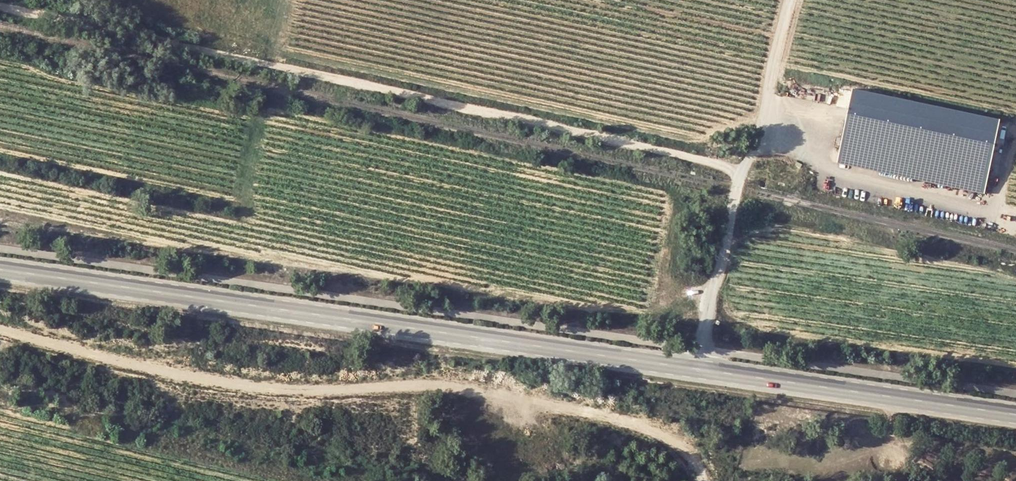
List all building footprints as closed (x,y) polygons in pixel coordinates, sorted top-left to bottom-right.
[(852,90),(837,164),(985,193),(999,119),(852,90)]
